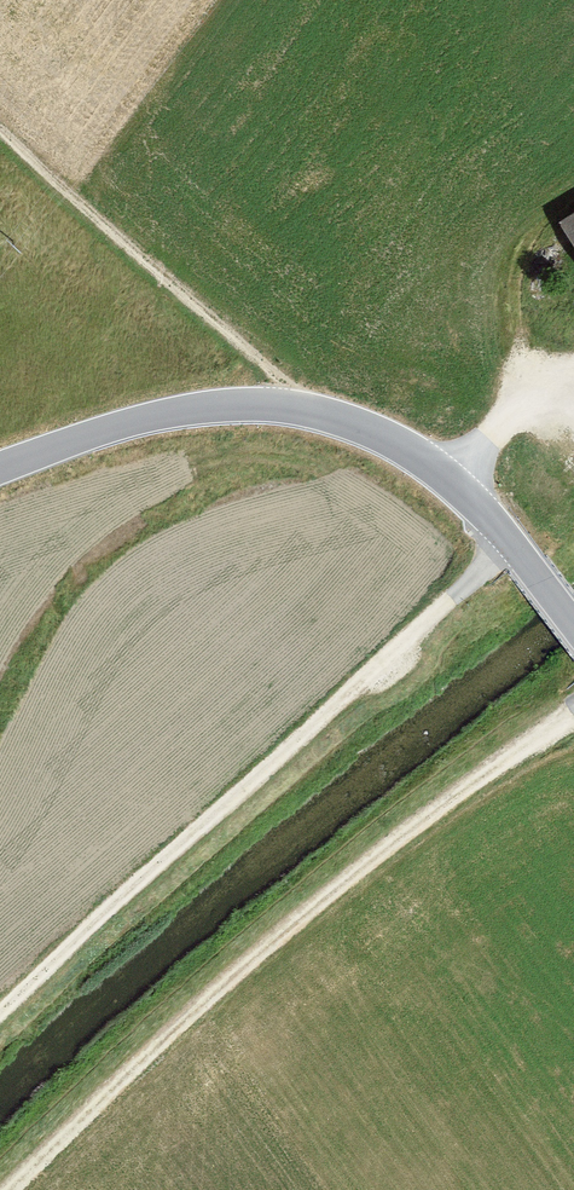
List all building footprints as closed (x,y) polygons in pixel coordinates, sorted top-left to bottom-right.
[(559,224),(573,246),(573,214),(559,224)]
